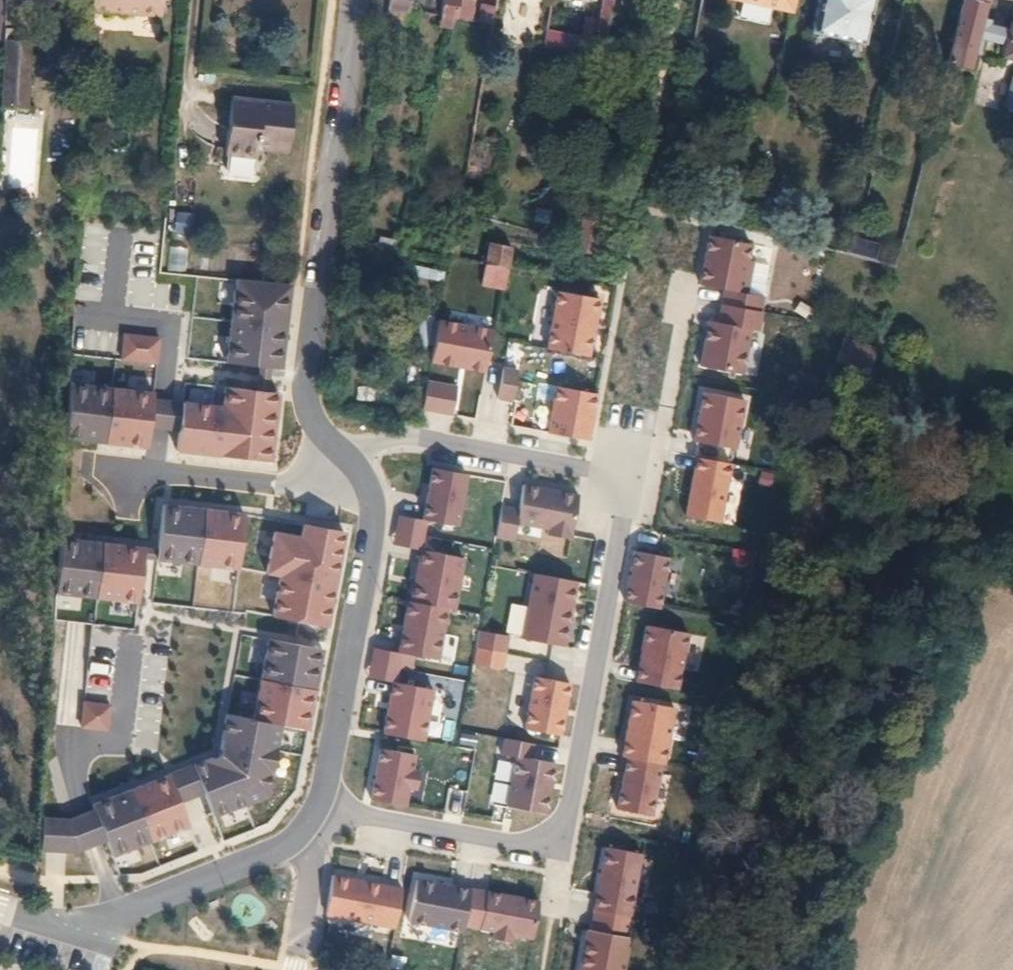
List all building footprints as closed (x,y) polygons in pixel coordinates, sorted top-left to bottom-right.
[(15,0),(3,0),(1,40),(13,41),(15,0)] [(89,12),(158,16),(159,0),(90,0),(89,12)] [(387,9),(405,12),(407,12),(408,0),(388,0),(387,9)] [(452,19),(456,0),(441,0),(438,17),(452,19)] [(452,19),(469,22),(472,0),(456,0),(452,19)] [(594,34),(605,36),(611,0),(600,0),(597,18),(594,34)] [(789,11),(791,0),(741,0),(789,11)] [(810,32),(863,45),(872,0),(816,0),(810,32)] [(974,0),(961,0),(946,61),(958,65),(968,67),(972,52),(980,17),(984,3),(974,0)] [(475,22),(490,25),(493,8),(478,5),(475,22)] [(405,12),(387,9),(384,25),(403,28),(405,12)] [(580,37),(593,40),(594,34),(597,18),(583,16),(580,37)] [(985,25),(986,18),(980,17),(972,52),(979,54),(983,38),(1004,43),(1007,30),(985,25)] [(1009,23),(1007,30),(1004,43),(1001,55),(1012,59),(1012,24),(1009,23)] [(591,52),(593,40),(580,37),(544,31),(541,45),(589,54),(591,52)] [(1,51),(0,63),(0,108),(25,110),(28,41),(13,41),(1,40),(1,51)] [(946,61),(929,130),(941,133),(958,65),(946,61)] [(1012,76),(1005,104),(1008,109),(1012,110),(1012,76)] [(266,144),(266,150),(286,152),(291,105),(230,99),(224,155),(227,155),(226,171),(230,176),(247,177),(252,173),(254,158),(255,158),(256,150),(256,144),(266,144)] [(191,216),(176,215),(175,232),(190,233),(191,216)] [(708,235),(698,284),(723,289),(720,304),(759,311),(762,296),(745,293),(751,261),(746,260),(749,244),(728,240),(728,239),(708,235)] [(183,269),(185,241),(167,240),(165,268),(183,269)] [(484,264),(506,268),(510,247),(488,242),(485,258),(477,257),(476,262),(484,264)] [(484,264),(480,285),(502,289),(506,268),(484,264)] [(269,368),(279,369),(287,303),(289,285),(234,280),(224,363),(257,367),(269,368)] [(556,290),(545,348),(587,356),(597,298),(556,290)] [(707,320),(699,366),(740,374),(748,329),(756,330),(759,311),(720,304),(717,322),(707,320)] [(490,331),(437,321),(429,362),(482,372),(490,331)] [(157,338),(122,334),(119,358),(154,363),(157,338)] [(841,340),(836,363),(868,372),(873,350),(841,340)] [(269,368),(257,367),(254,391),(266,392),(267,378),(269,368)] [(501,370),(495,398),(514,402),(519,374),(501,370)] [(456,386),(426,381),(421,409),(451,415),(456,386)] [(151,393),(66,383),(62,437),(144,447),(147,427),(150,399),(151,393)] [(595,394),(554,386),(546,433),(586,440),(595,394)] [(268,462),(276,393),(266,392),(254,391),(223,387),(220,407),(180,402),(176,431),(174,451),(268,462)] [(741,400),(700,392),(691,441),(732,449),(741,400)] [(180,402),(150,399),(147,427),(176,431),(180,402)] [(728,463),(694,457),(683,516),(717,522),(728,463)] [(464,474),(429,468),(422,505),(420,519),(424,520),(454,525),(464,474)] [(569,535),(576,495),(521,485),(516,509),(498,506),(493,537),(512,540),(515,523),(546,529),(545,534),(568,539),(569,535)] [(241,515),(160,505),(154,550),(153,559),(235,569),(241,515)] [(420,519),(396,514),(393,530),(421,535),(424,520),(420,519)] [(297,537),(271,532),(263,573),(277,576),(269,616),(323,626),(331,583),(341,533),(300,525),(297,537)] [(393,530),(390,544),(418,550),(421,535),(393,530)] [(140,548),(56,538),(53,593),(68,595),(93,598),(134,603),(139,558),(140,548)] [(154,550),(140,548),(139,558),(153,559),(154,550)] [(749,553),(731,549),(728,563),(747,566),(749,553)] [(460,558),(418,550),(408,601),(444,608),(450,609),(460,558)] [(666,558),(632,552),(622,603),(656,609),(666,558)] [(532,574),(520,638),(552,645),(561,647),(573,581),(532,574)] [(93,598),(68,595),(65,621),(90,624),(93,598)] [(405,601),(395,652),(398,653),(434,660),(444,608),(408,601),(405,601)] [(113,650),(92,651),(91,624),(65,625),(66,652),(89,651),(90,677),(114,676),(113,650)] [(685,633),(644,626),(633,682),(674,690),(685,633)] [(505,636),(475,631),(472,648),(502,653),(505,636)] [(215,755),(171,772),(182,800),(199,793),(208,817),(263,796),(276,725),(303,730),(312,687),(319,650),(265,640),(249,720),(222,715),(215,755)] [(395,652),(370,648),(367,662),(395,668),(398,653),(395,652)] [(502,653),(472,648),(469,664),(499,670),(502,653)] [(395,668),(367,662),(364,678),(389,683),(393,683),(395,668)] [(557,736),(567,684),(545,680),(531,677),(521,729),(557,736)] [(393,683),(389,683),(379,734),(420,741),(429,690),(393,683)] [(658,765),(661,765),(671,709),(630,701),(619,757),(623,758),(658,765)] [(106,705),(80,702),(77,727),(103,730),(106,705)] [(530,744),(501,739),(498,755),(513,758),(503,807),(543,814),(552,764),(528,759),(530,744)] [(411,755),(377,749),(367,800),(401,807),(405,788),(412,789),(416,771),(408,770),(411,755)] [(658,765),(623,758),(614,809),(649,816),(658,765)] [(171,772),(164,775),(175,803),(182,800),(171,772)] [(164,775),(87,805),(89,810),(101,840),(107,856),(184,826),(175,803),(164,775)] [(65,819),(58,819),(71,852),(101,840),(89,810),(65,819)] [(58,819),(38,818),(36,850),(71,852),(58,819)] [(638,855),(602,848),(591,911),(627,917),(638,855)] [(398,889),(328,875),(321,916),(390,928),(398,889)] [(460,926),(467,889),(411,879),(405,915),(460,926)] [(535,902),(467,889),(460,926),(491,932),(490,939),(507,943),(509,936),(529,939),(535,902)] [(591,911),(587,932),(623,939),(627,917),(591,911)] [(584,931),(577,969),(620,969),(626,939),(623,939),(587,932),(584,931)] [(401,959),(389,957),(387,967),(399,969),(401,959)]
